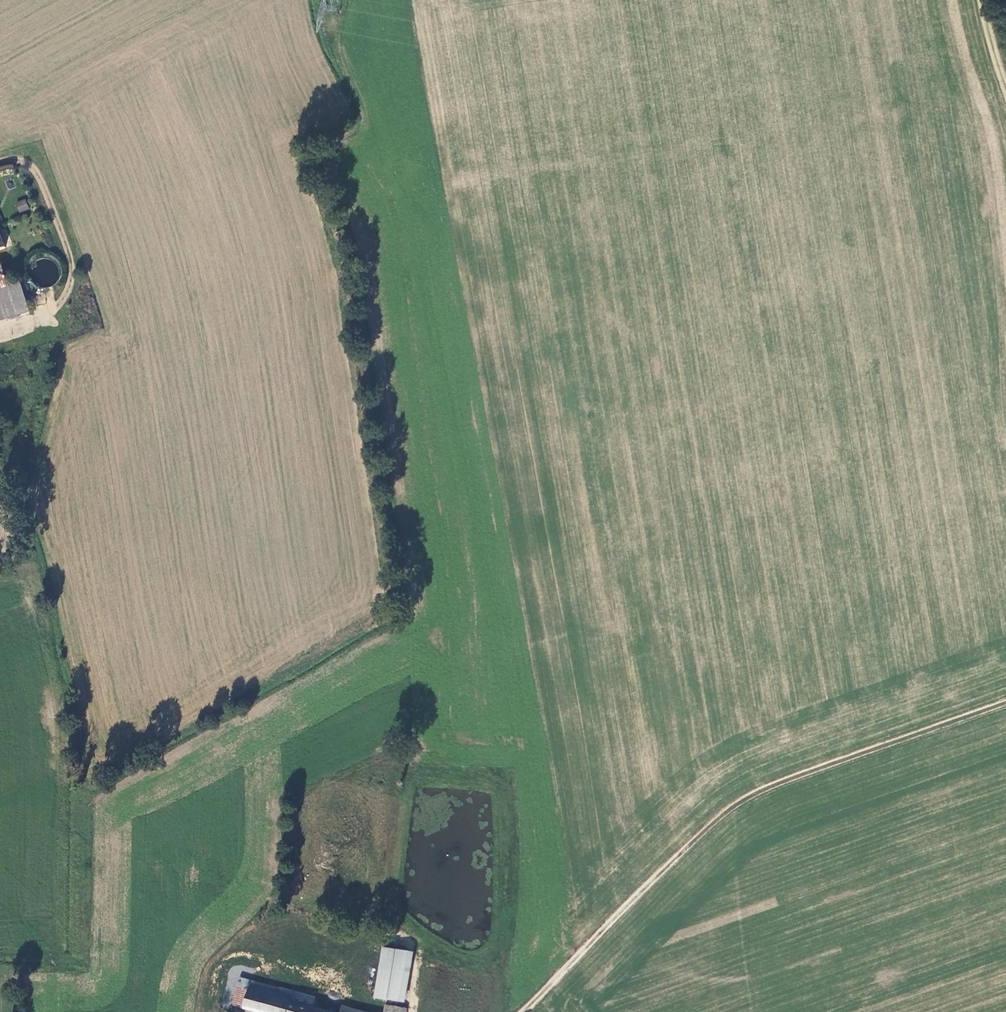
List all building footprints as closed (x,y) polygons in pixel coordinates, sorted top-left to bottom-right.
[(19,212),(29,209),(25,198),(15,202),(19,212)] [(28,307),(20,282),(6,286),(0,266),(0,317),(28,307)] [(380,948),(370,999),(400,1006),(409,954),(380,948)] [(303,1007),(304,998),(240,982),(233,1008),(249,1011),(321,1011),(303,1007)]
